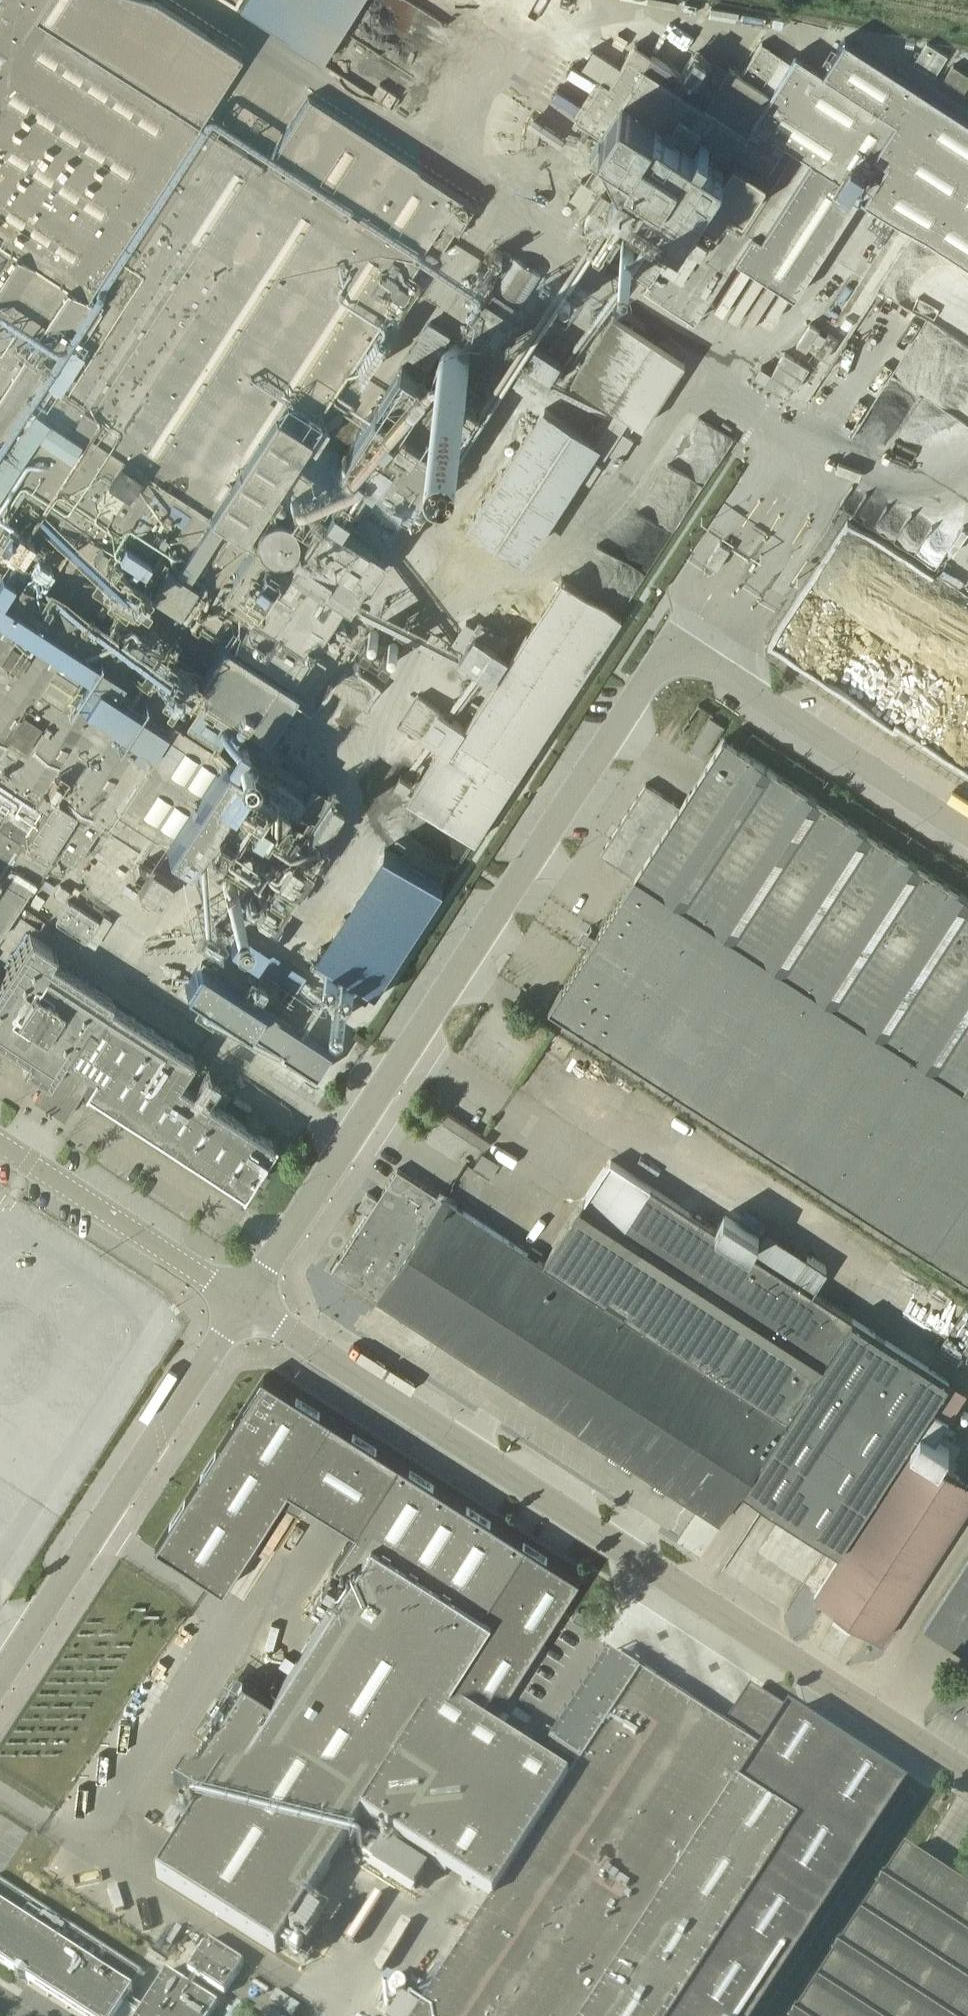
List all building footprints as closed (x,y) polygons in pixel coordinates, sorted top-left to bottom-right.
[(88,294),(114,253),(180,150),(178,149),(198,119),(35,13),(43,0),(0,0),(0,238),(88,294)] [(236,10),(320,65),(343,31),(363,0),(242,0),(236,10)] [(576,119),(586,125),(592,128),(601,134),(594,144),(608,152),(592,179),(595,180),(601,184),(591,201),(594,203),(590,210),(584,219),(597,226),(601,219),(618,229),(646,246),(635,265),(640,268),(636,273),(649,281),(645,287),(696,320),(737,256),(795,294),(860,193),(967,263),(967,115),(847,37),(824,72),(796,53),(791,61),(762,42),(742,72),(732,66),(712,53),(696,44),(681,70),(633,42),(624,58),(621,63),(610,82),(601,76),(579,113),(576,119)] [(945,77),(965,90),(967,86),(967,73),(954,64),(945,77)] [(199,121),(180,150),(114,253),(146,274),(67,395),(109,421),(96,443),(241,533),(263,500),(284,514),(312,471),(290,457),(417,262),(425,250),(436,258),(456,228),(460,230),(476,206),(308,96),(264,163),(199,121)] [(88,294),(0,238),(0,432),(88,294)] [(484,283),(492,288),(468,326),(502,348),(527,310),(521,307),(542,274),(505,250),(484,283)] [(114,253),(88,294),(0,432),(0,524),(24,487),(55,508),(96,443),(109,421),(67,395),(146,274),(114,253)] [(644,425),(685,361),(613,314),(571,378),(644,425)] [(534,341),(513,375),(542,393),(562,359),(534,341)] [(440,356),(440,359),(440,362),(441,365),(442,368),(444,370),(447,372),(450,374),(453,375),(455,375),(458,375),(461,374),(464,372),(467,370),(469,368),(470,365),(471,362),(471,359),(471,356),(470,353),(469,350),(467,348),(464,346),(461,344),(458,344),(456,343),(453,344),(450,344),(447,346),(444,348),(442,350),(441,353),(440,356)] [(791,382),(803,364),(783,351),(771,369),(791,382)] [(403,365),(344,455),(316,502),(319,504),(378,542),(391,522),(396,526),(412,500),(471,409),(403,365)] [(598,438),(586,430),(544,403),(467,520),(525,558),(581,471),(591,477),(601,461),(614,469),(634,438),(621,429),(628,419),(615,411),(610,419),(598,438)] [(712,454),(723,459),(734,436),(702,421),(696,433),(717,443),(712,454)] [(283,560),(241,533),(96,443),(55,508),(114,546),(125,529),(165,555),(195,575),(250,610),(231,640),(289,678),(288,679),(295,684),(304,690),(311,679),(313,680),(325,662),(308,651),(378,542),(319,504),(283,560)] [(731,548),(721,541),(707,562),(717,569),(731,548)] [(0,565),(0,762),(100,823),(173,711),(188,687),(0,565)] [(442,745),(408,796),(447,821),(463,832),(476,840),(621,618),(562,579),(466,725),(441,709),(425,734),(442,745)] [(217,637),(231,614),(198,594),(184,616),(217,637)] [(790,611),(768,645),(829,682),(850,648),(790,611)] [(475,632),(459,656),(493,678),(509,654),(475,632)] [(208,734),(173,711),(100,823),(158,861),(173,837),(216,865),(223,855),(252,874),(264,856),(266,858),(279,838),(277,836),(288,819),(258,799),(274,776),(263,770),(272,756),(277,749),(253,734),(252,735),(249,733),(237,752),(223,743),(208,734)] [(742,749),(725,738),(681,805),(646,783),(601,853),(635,876),(965,1088),(967,1084),(967,896),(742,749)] [(56,848),(75,861),(100,823),(0,762),(0,935),(56,848)] [(173,881),(152,868),(137,858),(123,880),(159,903),(173,881)] [(965,1088),(635,876),(595,937),(589,933),(584,941),(590,945),(550,1008),(936,1257),(967,1208),(967,1090),(965,1088)] [(244,884),(228,908),(246,918),(264,917),(273,903),(244,884)] [(49,914),(55,906),(46,900),(40,909),(49,914)] [(297,991),(308,976),(241,928),(230,943),(297,991)] [(26,1056),(21,1064),(45,1080),(48,1082),(49,1081),(62,1090),(59,1095),(67,1101),(70,1102),(77,1091),(75,1090),(79,1084),(84,1088),(241,1190),(242,1191),(255,1172),(260,1175),(267,1164),(262,1160),(275,1140),(274,1140),(273,1140),(179,1079),(194,1055),(193,1054),(193,1055),(113,1003),(114,1002),(112,1001),(113,999),(52,959),(57,951),(30,934),(7,969),(0,980),(0,1039),(26,1056)] [(319,1073),(334,1051),(200,963),(185,986),(319,1073)] [(443,1121),(455,1128),(460,1120),(449,1113),(443,1121)] [(486,1149),(491,1140),(461,1120),(455,1129),(486,1149)] [(398,1168),(332,1269),(720,1522),(743,1487),(839,1550),(950,1381),(652,1186),(626,1226),(585,1200),(544,1263),(398,1168)] [(936,1257),(967,1277),(967,1208),(936,1257)] [(484,1728),(580,1577),(264,1375),(199,1477),(156,1545),(211,1580),(225,1589),(268,1521),(282,1500),(301,1512),(309,1500),(355,1530),(338,1557),(334,1564),(351,1574),(296,1661),(289,1671),(273,1696),(244,1677),(175,1786),(204,1804),(157,1878),(277,1954),(363,1819),(492,1902),(497,1894),(472,1877),(518,1806),(543,1823),(570,1783),(484,1728)] [(815,1595),(884,1640),(967,1509),(967,1483),(912,1446),(815,1595)] [(924,1627),(967,1656),(967,1560),(924,1627)] [(579,1609),(573,1617),(585,1625),(591,1617),(579,1609)] [(871,1851),(751,1773),(762,1756),(640,1676),(640,1677),(609,1657),(551,1749),(580,1767),(570,1783),(543,1823),(518,1806),(472,1877),(497,1894),(492,1902),(417,2015),(763,2015),(871,1851)] [(958,1688),(967,1695),(967,1673),(958,1688)] [(906,1852),(798,2015),(967,2015),(967,1893),(906,1852)] [(16,1976),(20,1983),(28,1984),(78,2015),(118,2015),(124,2008),(137,2015),(212,2015),(218,2006),(167,1972),(143,2009),(129,2000),(133,1993),(131,1991),(141,1975),(142,1975),(143,1973),(0,1881),(0,1966),(16,1976)] [(199,1956),(235,1979),(246,1963),(210,1939),(199,1956)] [(199,1956),(189,1971),(225,1993),(235,1979),(199,1956)]
